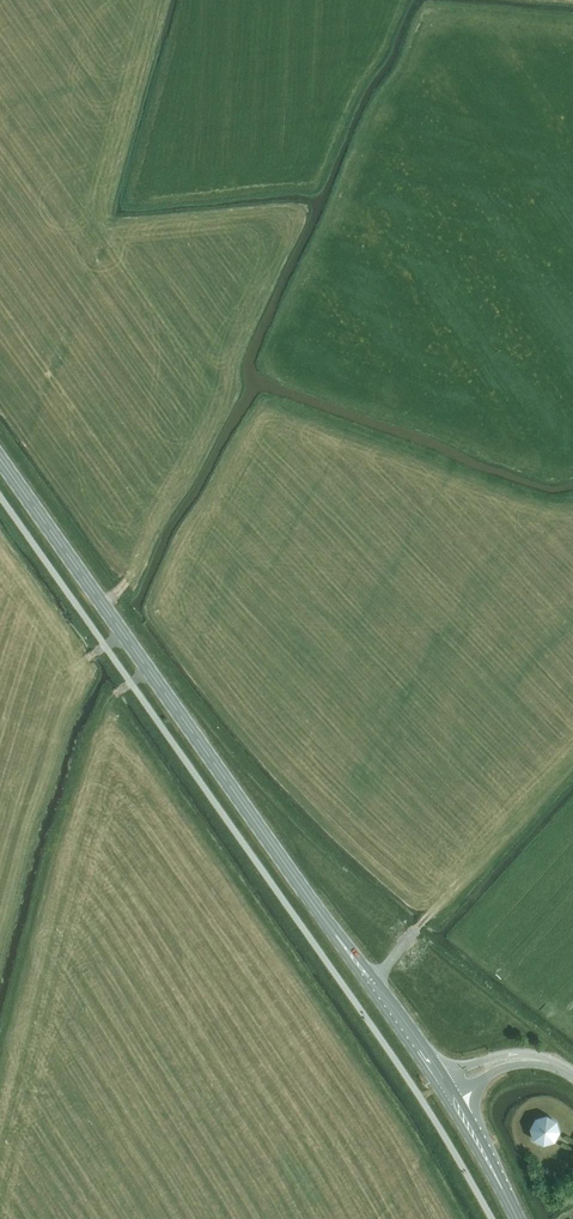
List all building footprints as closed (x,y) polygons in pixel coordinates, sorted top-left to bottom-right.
[(553,1139),(557,1132),(554,1123),(547,1119),(538,1121),(534,1129),(534,1130),(537,1137),(544,1142),(553,1139)]
